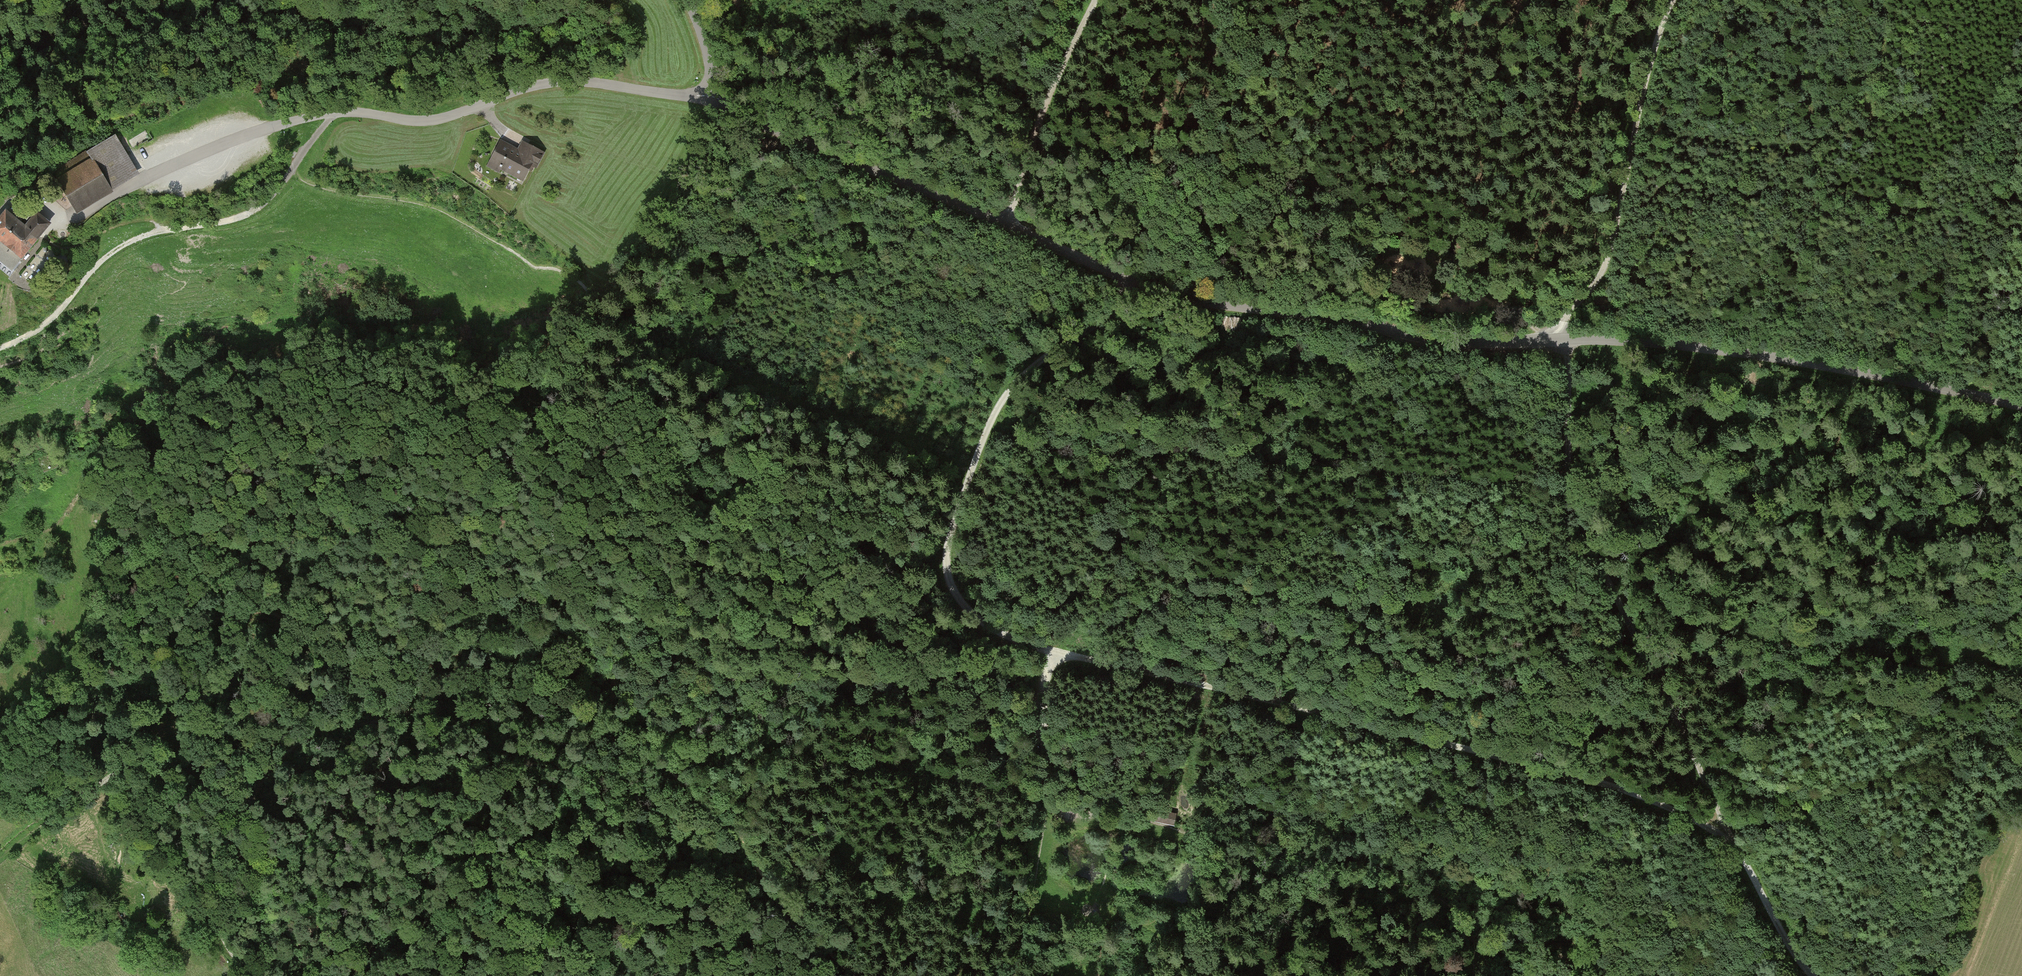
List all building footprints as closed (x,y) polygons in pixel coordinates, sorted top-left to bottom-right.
[(136,175),(123,153),(114,138),(54,172),(64,192),(76,210),(136,175)] [(516,151),(497,141),(483,167),(519,186),(529,167),(535,169),(542,155),(519,143),(516,151)] [(9,207),(0,218),(0,259),(12,269),(49,223),(37,213),(29,223),(9,207)] [(1158,809),(1156,817),(1170,820),(1171,812),(1158,809)]
